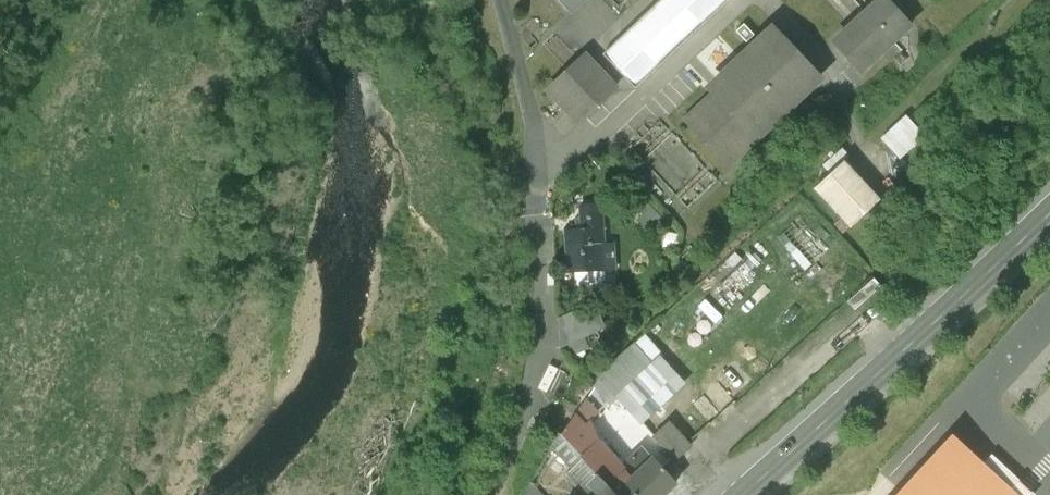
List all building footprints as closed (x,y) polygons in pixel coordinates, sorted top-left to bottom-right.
[(586,0),(557,0),(572,16),(587,1),(586,0)] [(612,13),(617,9),(620,12),(625,8),(622,5),(626,0),(600,0),(612,13)] [(603,55),(636,89),(730,0),(662,0),(603,55)] [(885,0),(881,0),(835,43),(862,72),(910,27),(885,0)] [(738,30),(736,32),(747,44),(754,36),(744,25),(742,26),(738,30)] [(819,80),(773,31),(720,80),(727,87),(719,94),(717,92),(688,121),(729,164),(819,80)] [(553,33),(541,44),(568,73),(580,62),(553,33)] [(548,92),(579,124),(616,88),(585,56),(580,62),(568,73),(548,92)] [(902,157),(928,133),(909,113),(884,136),(902,157)] [(634,145),(656,125),(651,119),(629,140),(634,145)] [(687,210),(717,181),(660,121),(656,125),(634,145),(630,149),(687,210)] [(880,201),(844,162),(814,190),(850,229),(880,201)] [(646,191),(644,193),(653,203),(655,201),(661,207),(665,203),(659,197),(663,193),(654,184),(651,188),(637,173),(633,177),(646,191)] [(584,229),(567,230),(569,273),(604,271),(602,244),(605,244),(603,204),(582,205),(584,229)] [(849,228),(841,219),(834,225),(843,234),(849,228)] [(560,348),(584,337),(605,328),(594,304),(559,320),(558,320),(560,347),(560,348)] [(566,360),(590,349),(584,337),(560,348),(566,360)] [(635,345),(607,369),(594,387),(609,403),(618,396),(641,422),(682,384),(659,359),(652,365),(635,345)] [(563,399),(572,380),(565,372),(559,370),(548,392),(563,399)] [(609,403),(594,387),(588,396),(581,407),(591,418),(584,425),(587,429),(603,413),(609,403)] [(608,487),(616,494),(664,494),(675,485),(641,448),(621,467),(587,429),(584,425),(591,418),(581,407),(576,416),(562,435),(601,475),(610,485),(608,487)] [(690,447),(670,425),(655,439),(675,461),(690,447)] [(601,475),(562,435),(560,433),(551,449),(590,486),(601,475)] [(956,438),(904,494),(1017,494),(956,438)] [(916,477),(901,464),(872,494),(899,494),(916,477)] [(608,487),(610,485),(601,475),(590,486),(598,494),(616,494),(608,487)]
